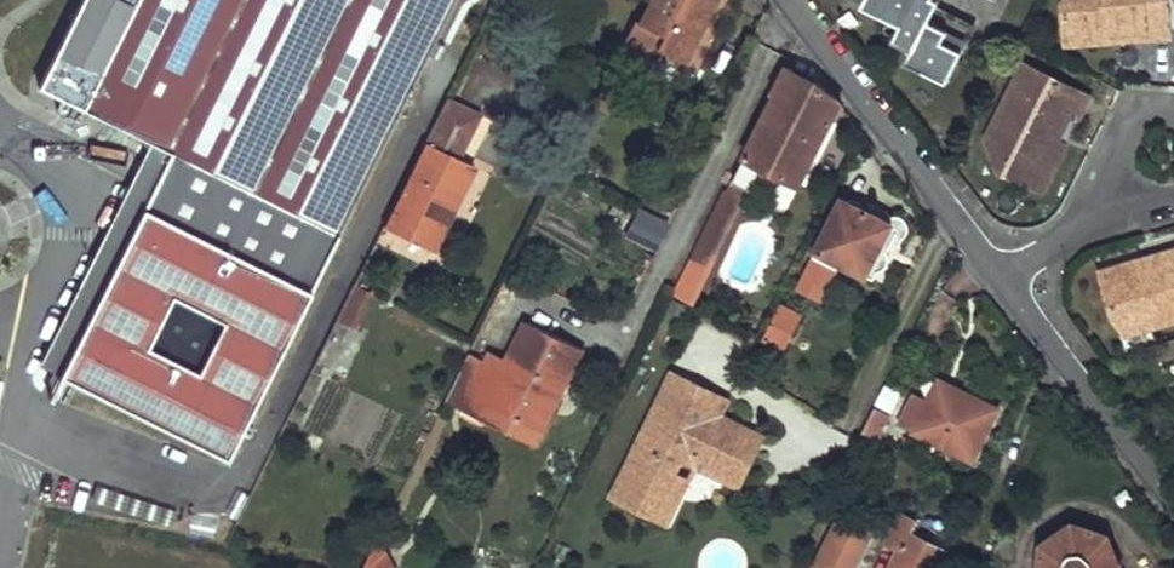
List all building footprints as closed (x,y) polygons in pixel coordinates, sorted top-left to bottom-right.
[(36,83),(145,138),(167,150),(54,370),(219,455),(422,59),(429,45),(452,0),(78,0),(36,83)] [(621,41),(653,56),(656,50),(681,62),(712,0),(641,0),(621,41)] [(859,1),(897,23),(906,44),(913,47),(904,65),(944,84),(967,38),(930,22),(937,0),(859,0),(859,1)] [(1160,0),(1055,0),(1055,39),(1099,39),(1099,31),(1135,31),(1135,40),(1159,40),(1160,0)] [(1135,31),(1099,31),(1099,39),(1135,40),(1135,31)] [(442,52),(429,45),(422,59),(435,66),(442,52)] [(1073,111),(1084,92),(1020,57),(979,135),(1002,147),(993,163),(992,165),(1026,182),(1049,138),(1042,133),(1057,103),(1065,107),(1073,111)] [(836,98),(785,68),(774,92),(777,93),(732,190),(725,188),(675,294),(691,301),(746,191),(750,193),(761,169),(801,186),(840,104),(836,98)] [(474,113),(444,100),(383,228),(432,251),(472,167),(454,156),(474,113)] [(1065,107),(1057,103),(1042,133),(1049,138),(1065,107)] [(1002,147),(979,135),(993,163),(1002,147)] [(167,150),(145,138),(32,359),(54,370),(167,150)] [(1058,142),(1049,138),(1026,182),(1035,187),(1058,142)] [(841,202),(814,256),(837,268),(840,263),(866,275),(888,225),(841,202)] [(658,251),(669,220),(635,209),(624,239),(658,251)] [(1148,256),(1151,264),(1173,258),(1173,248),(1148,256)] [(1151,264),(1148,256),(1101,268),(1115,314),(1145,306),(1150,325),(1173,318),(1173,258),(1151,264)] [(374,294),(356,286),(338,321),(355,328),(374,294)] [(778,301),(761,338),(778,345),(796,309),(778,301)] [(1145,306),(1115,314),(1126,332),(1150,325),(1145,306)] [(510,362),(490,353),(465,407),(483,415),(488,403),(532,425),(545,397),(558,401),(584,348),(527,323),(510,362)] [(1149,345),(1152,360),(1173,354),(1173,338),(1149,345)] [(710,392),(672,374),(612,498),(667,524),(687,482),(671,474),(679,459),(695,466),(739,487),(754,457),(737,449),(746,430),(719,417),(703,409),(710,392)] [(908,391),(894,421),(969,458),(995,407),(934,377),(924,398),(908,391)] [(875,405),(895,410),(901,388),(881,383),(875,405)] [(727,400),(710,392),(703,409),(719,417),(727,400)] [(558,401),(545,397),(532,425),(544,430),(558,401)] [(763,438),(746,430),(737,449),(754,457),(763,438)] [(695,466),(679,459),(671,474),(687,482),(695,466)] [(896,515),(883,543),(897,550),(889,567),(934,567),(942,551),(909,535),(913,525),(896,515)] [(839,517),(813,567),(850,567),(868,533),(839,517)] [(1066,522),(1036,544),(1034,567),(1115,567),(1103,534),(1066,522)] [(1013,543),(1002,538),(994,556),(1005,561),(1013,543)]
